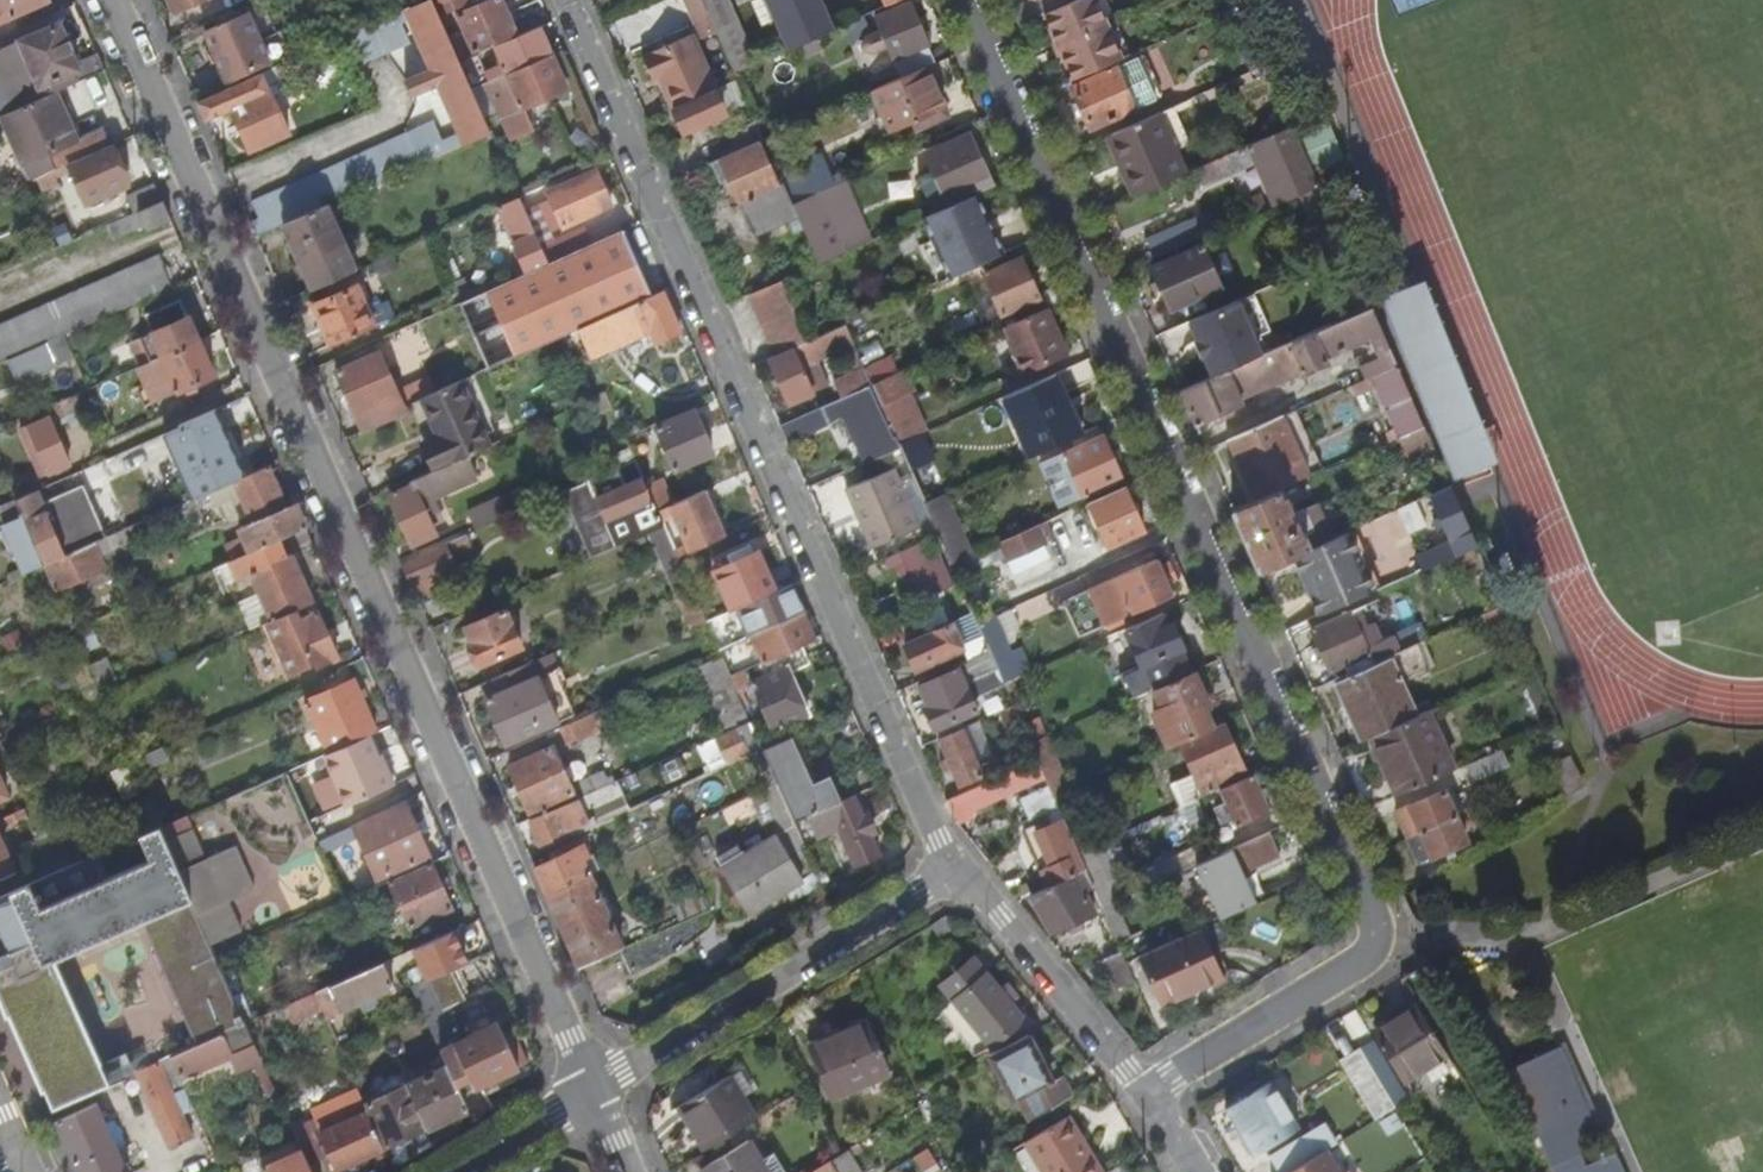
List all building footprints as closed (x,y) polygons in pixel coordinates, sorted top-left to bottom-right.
[(13,19),(52,1),(52,0),(5,0),(13,19)] [(174,12),(200,0),(168,0),(174,12)] [(429,71),(412,79),(418,93),(435,85),(441,82),(461,126),(465,133),(432,148),(423,128),(270,197),(283,225),(327,205),(490,133),(472,90),(459,62),(439,17),(431,0),(424,0),(342,37),(357,66),(397,47),(388,27),(412,16),(416,24),(436,68),(429,71)] [(439,17),(445,14),(455,10),(471,2),(470,0),(431,0),(439,17)] [(475,55),(495,46),(507,41),(505,37),(516,32),(502,0),(476,0),(471,2),(455,10),(458,18),(475,55)] [(694,17),(708,11),(706,7),(703,0),(686,0),(694,17)] [(737,73),(759,63),(731,0),(721,0),(707,6),(737,73)] [(763,24),(777,19),(768,0),(752,0),(763,24)] [(790,50),(798,46),(817,38),(835,30),(821,0),(768,0),(777,19),(790,50)] [(874,12),(873,12),(876,19),(910,4),(909,0),(901,0),(886,7),(874,12)] [(1011,10),(1019,27),(1044,16),(1075,2),(1074,0),(1040,0),(1011,10)] [(1074,82),(1123,60),(1096,0),(1080,0),(1075,2),(1044,16),(1074,82)] [(1123,60),(1131,56),(1106,0),(1096,0),(1123,60)] [(856,10),(860,18),(873,12),(874,12),(870,4),(856,10)] [(876,19),(894,60),(929,45),(910,4),(876,19)] [(445,14),(449,22),(458,18),(455,10),(445,14)] [(439,17),(459,62),(466,59),(449,22),(445,14),(439,17)] [(207,35),(227,82),(258,67),(267,63),(247,17),(207,35)] [(409,27),(429,71),(436,68),(416,24),(409,27)] [(3,115),(58,90),(65,87),(108,68),(101,54),(79,64),(62,25),(23,42),(39,79),(0,96),(0,116),(3,115)] [(459,62),(472,90),(488,83),(551,54),(539,27),(507,41),(495,46),(502,63),(485,70),(482,65),(475,68),(471,57),(466,59),(459,62)] [(642,55),(653,81),(662,77),(674,107),(713,89),(715,88),(691,33),(642,55)] [(798,46),(801,53),(820,44),(817,38),(798,46)] [(286,62),(300,92),(319,83),(309,60),(316,57),(313,50),(286,62)] [(488,83),(512,137),(534,127),(525,107),(566,88),(551,54),(488,83)] [(1142,58),(1138,60),(1157,103),(1162,100),(1163,97),(1146,59),(1142,58)] [(1072,89),(1091,132),(1157,103),(1138,60),(1072,89)] [(872,91),(891,133),(911,124),(945,109),(926,67),(872,91)] [(261,73),(197,102),(205,121),(230,110),(249,152),(288,134),(261,73)] [(713,89),(719,101),(742,91),(736,79),(715,88),(713,89)] [(435,85),(455,129),(461,126),(441,82),(435,85)] [(58,90),(79,137),(86,134),(65,87),(58,90)] [(672,108),(683,132),(724,113),(719,101),(713,89),(674,107),(672,108)] [(3,115),(32,179),(36,177),(114,142),(107,125),(86,134),(79,137),(58,90),(3,115)] [(911,124),(915,133),(949,117),(945,109),(911,124)] [(1112,137),(1128,177),(1123,179),(1132,199),(1184,177),(1157,117),(1112,137)] [(728,135),(736,152),(758,142),(763,140),(756,123),(728,135)] [(1196,171),(1193,173),(1200,188),(1255,163),(1275,208),(1284,204),(1303,195),(1319,188),(1293,129),(1196,171)] [(926,156),(933,172),(917,179),(933,215),(976,195),(992,188),(969,136),(926,156)] [(74,168),(90,202),(105,194),(109,202),(115,199),(112,192),(132,183),(114,142),(36,177),(44,194),(55,189),(50,178),(74,168)] [(720,159),(755,235),(759,234),(764,244),(772,240),(768,230),(790,220),(794,230),(802,227),(792,205),(782,183),(778,185),(758,142),(736,152),(720,159)] [(817,157),(779,174),(782,181),(820,164),(817,157)] [(782,183),(792,205),(842,183),(838,174),(829,178),(822,163),(820,164),(782,181),(782,183)] [(548,208),(558,231),(611,207),(596,173),(548,195),(553,206),(548,208)] [(157,181),(129,196),(136,211),(140,210),(165,198),(157,181)] [(802,227),(818,265),(869,243),(842,182),(842,183),(792,205),(802,227)] [(1303,195),(1331,260),(1348,252),(1319,188),(1303,195)] [(933,215),(923,219),(936,247),(924,252),(938,284),(1003,256),(976,195),(933,215)] [(255,203),(258,210),(251,213),(256,223),(251,226),(256,237),(283,225),(270,197),(255,203)] [(140,210),(146,224),(149,230),(174,219),(165,198),(140,210)] [(1259,198),(1248,203),(1254,217),(1265,212),(1259,198)] [(498,209),(527,275),(549,265),(542,250),(519,199),(498,209)] [(327,205),(283,225),(301,265),(345,246),(327,205)] [(111,222),(117,237),(146,224),(140,210),(136,211),(111,222)] [(1188,222),(1144,242),(1152,262),(1154,261),(1197,242),(1188,222)] [(542,250),(549,265),(594,245),(587,230),(542,250)] [(455,339),(472,377),(562,337),(578,329),(652,297),(623,232),(594,245),(549,265),(527,275),(461,304),(473,331),(455,339)] [(301,265),(313,291),(356,272),(345,246),(301,265)] [(1152,269),(1171,313),(1222,290),(1202,247),(1152,269)] [(1331,260),(1336,273),(1353,265),(1348,252),(1331,260)] [(0,328),(0,364),(9,360),(64,335),(173,286),(162,255),(0,328)] [(984,277),(1002,318),(1011,314),(1016,324),(1046,310),(1063,303),(1056,289),(1037,298),(1031,284),(1042,279),(1039,273),(1028,277),(1021,261),(984,277)] [(1381,287),(1384,295),(1403,287),(1406,294),(1414,291),(1408,276),(1381,287)] [(781,281),(748,296),(775,356),(808,342),(781,281)] [(356,287),(313,306),(315,310),(308,313),(325,351),(375,328),(356,287)] [(1384,295),(1387,302),(1380,305),(1452,471),(1460,468),(1463,475),(1482,466),(1479,459),(1486,456),(1414,291),(1406,294),(1403,287),(1384,295)] [(578,329),(590,358),(651,331),(657,345),(681,335),(662,292),(652,297),(578,329)] [(1244,294),(1189,316),(1211,371),(1266,349),(1244,294)] [(1377,298),(1380,305),(1387,302),(1384,295),(1377,298)] [(147,314),(154,329),(150,331),(151,334),(155,332),(165,355),(200,340),(181,299),(147,314)] [(1372,309),(1180,393),(1195,428),(1241,407),(1239,401),(1326,363),(1324,358),(1368,338),(1378,360),(1361,368),(1367,382),(1370,380),(1398,368),(1372,309)] [(1006,328),(1011,341),(1009,342),(1024,375),(1066,356),(1046,310),(1016,324),(1006,328)] [(392,335),(396,343),(403,339),(400,331),(392,335)] [(143,338),(154,360),(165,355),(155,332),(151,334),(143,338)] [(9,360),(19,381),(73,356),(64,335),(9,360)] [(133,342),(138,355),(132,358),(131,362),(128,364),(131,370),(139,367),(154,360),(143,338),(133,342)] [(139,367),(148,387),(175,376),(182,392),(217,376),(200,340),(165,355),(154,360),(139,367)] [(770,359),(790,405),(812,395),(801,370),(820,361),(811,341),(808,342),(775,356),(770,359)] [(875,379),(902,364),(894,351),(868,365),(875,379)] [(336,373),(362,432),(406,413),(403,407),(379,354),(336,373)] [(853,376),(835,384),(842,400),(872,387),(858,355),(846,360),(853,376)] [(1370,380),(1393,432),(1385,436),(1389,444),(1397,441),(1425,428),(1398,368),(1370,380)] [(1029,388),(1038,407),(1047,403),(1066,443),(1097,429),(1098,428),(1072,369),(1029,388)] [(148,387),(155,403),(182,392),(175,376),(148,387)] [(422,399),(438,436),(425,442),(437,470),(467,457),(489,447),(461,381),(422,399)] [(872,387),(898,445),(910,440),(884,382),(872,387)] [(1351,389),(1356,399),(1368,393),(1363,383),(1351,389)] [(842,400),(780,428),(789,447),(846,421),(867,465),(900,450),(898,445),(872,387),(842,400)] [(222,408),(230,425),(259,412),(251,395),(222,408)] [(1038,407),(1056,447),(1060,445),(1066,443),(1047,403),(1038,407)] [(219,404),(165,427),(194,495),(247,473),(219,404)] [(657,429),(676,472),(714,454),(695,412),(657,429)] [(1282,420),(1307,478),(1319,473),(1294,414),(1282,420)] [(30,427),(33,436),(28,439),(30,444),(36,442),(50,472),(72,462),(52,417),(30,427)] [(1229,443),(1255,501),(1281,490),(1307,478),(1282,420),(1229,443)] [(1397,441),(1405,459),(1433,447),(1425,428),(1397,441)] [(1064,456),(1040,467),(1058,508),(1121,481),(1097,429),(1066,443),(1060,445),(1064,456)] [(900,450),(904,458),(918,452),(915,445),(926,439),(924,434),(910,440),(898,445),(900,450)] [(30,444),(43,475),(50,472),(36,442),(30,444)] [(1482,466),(1463,475),(1467,483),(1493,472),(1486,456),(1479,459),(1482,466)] [(437,470),(410,482),(413,488),(392,497),(414,546),(435,536),(429,522),(426,516),(440,509),(435,497),(476,478),(467,457),(437,470)] [(629,464),(637,482),(643,479),(635,461),(629,464)] [(108,537),(45,565),(57,592),(106,570),(101,557),(163,529),(165,533),(203,516),(199,508),(208,504),(237,491),(251,522),(252,523),(240,528),(251,552),(275,541),(309,526),(298,502),(289,506),(270,465),(108,537)] [(1452,471),(1455,478),(1463,475),(1460,468),(1452,471)] [(592,489),(618,547),(650,534),(664,527),(662,522),(658,513),(647,488),(643,479),(637,482),(626,486),(618,469),(582,484),(586,492),(592,489)] [(845,492),(872,551),(918,530),(893,472),(845,492)] [(647,488),(658,513),(668,508),(674,505),(663,481),(647,488)] [(23,516),(45,565),(108,537),(84,486),(44,504),(38,490),(16,500),(23,516)] [(1431,497),(1440,518),(1433,522),(1437,531),(1445,528),(1450,540),(1416,556),(1419,565),(1414,568),(1417,575),(1452,560),(1477,548),(1451,488),(1431,497)] [(586,492),(611,550),(618,547),(592,489),(586,492)] [(1086,505),(1106,549),(1143,533),(1124,489),(1086,505)] [(208,504),(225,526),(251,522),(237,491),(208,504)] [(673,518),(681,535),(670,540),(678,559),(727,537),(706,491),(674,505),(668,508),(673,518)] [(1232,514),(1259,573),(1291,559),(1329,542),(1322,526),(1312,531),(1304,512),(1293,517),(1282,492),(1232,514)] [(502,499),(468,514),(475,531),(510,516),(502,499)] [(5,524),(23,516),(16,500),(0,507),(0,513),(5,524)] [(925,506),(938,536),(948,560),(963,553),(939,500),(925,506)] [(1417,503),(1363,527),(1367,536),(1421,512),(1417,503)] [(658,513),(662,522),(673,518),(668,508),(658,513)] [(440,509),(426,516),(429,522),(443,515),(440,509)] [(5,524),(27,574),(45,565),(23,516),(5,524)] [(998,544),(1003,554),(1007,563),(1044,546),(1043,544),(1060,536),(1053,520),(998,544)] [(650,534),(679,600),(693,593),(678,559),(670,540),(664,527),(650,534)] [(1329,542),(1291,559),(1315,612),(1371,587),(1348,534),(1329,542)] [(466,535),(401,564),(411,586),(454,567),(450,559),(473,549),(466,535)] [(233,559),(207,571),(215,589),(254,572),(283,559),(275,541),(251,552),(246,554),(233,559)] [(228,546),(233,559),(246,554),(240,541),(228,546)] [(983,551),(987,561),(1003,554),(998,544),(983,551)] [(917,546),(901,553),(923,602),(954,588),(938,557),(924,563),(917,546)] [(1452,560),(1458,574),(1483,563),(1477,548),(1452,560)] [(714,570),(731,608),(773,589),(756,551),(714,570)] [(254,572),(275,620),(295,611),(316,601),(295,554),(283,559),(254,572)] [(953,564),(959,577),(977,569),(971,556),(953,564)] [(1159,569),(1155,561),(1087,592),(1104,628),(1172,598),(1166,585),(1175,581),(1168,564),(1159,569)] [(791,586),(738,610),(763,664),(800,647),(816,640),(791,586)] [(1371,587),(1315,612),(1318,619),(1374,594),(1371,587)] [(676,601),(690,635),(708,627),(706,624),(693,593),(679,600),(676,601)] [(1379,603),(1311,632),(1329,673),(1345,666),(1349,676),(1396,656),(1389,640),(1379,645),(1371,628),(1386,621),(1379,603)] [(465,627),(472,643),(469,644),(479,666),(522,647),(505,609),(465,627)] [(269,622),(292,674),(316,663),(318,668),(340,658),(319,612),(299,620),(295,611),(275,620),(269,622)] [(951,624),(929,634),(931,637),(905,649),(914,670),(930,663),(932,668),(939,665),(936,660),(973,644),(978,657),(989,653),(977,625),(976,624),(972,615),(951,624)] [(1152,620),(1125,631),(1142,668),(1121,678),(1131,701),(1138,698),(1154,691),(1189,675),(1179,653),(1182,651),(1171,627),(1168,628),(1162,615),(1152,620)] [(977,625),(989,653),(990,656),(997,671),(1003,685),(1020,678),(1006,647),(1000,650),(987,621),(977,625)] [(751,686),(772,733),(806,718),(788,675),(808,667),(800,647),(763,664),(759,666),(765,680),(751,686)] [(1349,676),(1334,683),(1360,743),(1362,742),(1371,738),(1415,719),(1402,688),(1398,680),(1425,668),(1416,647),(1396,656),(1349,676)] [(560,669),(553,654),(481,684),(487,699),(539,677),(559,723),(575,716),(555,671),(560,669)] [(958,672),(919,690),(927,710),(924,711),(934,733),(976,714),(972,703),(979,700),(972,683),(997,671),(990,656),(957,670),(958,672)] [(703,667),(719,703),(732,732),(751,724),(737,693),(731,678),(722,659),(703,667)] [(74,666),(83,684),(94,679),(86,661),(74,666)] [(1398,680),(1402,688),(1428,676),(1425,668),(1398,680)] [(731,678),(737,693),(742,690),(747,688),(744,682),(748,680),(745,672),(731,678)] [(1154,691),(1138,698),(1150,724),(1156,722),(1168,750),(1179,745),(1211,731),(1203,712),(1208,710),(1207,707),(1212,704),(1206,690),(1200,693),(1192,674),(1189,675),(1154,691)] [(539,677),(487,699),(507,745),(559,723),(539,677)] [(309,699),(331,751),(370,734),(378,730),(356,679),(309,699)] [(737,693),(751,724),(762,748),(763,752),(768,750),(742,690),(737,693)] [(709,707),(722,737),(732,732),(719,703),(709,707)] [(1000,713),(1010,737),(1024,731),(1022,728),(1013,707),(1000,713)] [(560,729),(567,746),(614,726),(607,709),(560,729)] [(837,719),(847,740),(863,733),(853,712),(837,719)] [(1371,738),(1398,798),(1452,774),(1426,714),(1415,719),(1371,738)] [(1024,731),(1030,746),(1046,739),(1038,721),(1022,728),(1024,731)] [(962,730),(976,762),(993,755),(979,722),(962,730)] [(722,737),(699,747),(712,775),(753,756),(751,753),(762,748),(751,724),(732,732),(722,737)] [(1179,745),(1196,784),(1205,780),(1212,796),(1220,792),(1246,780),(1222,727),(1211,731),(1179,745)] [(1548,732),(1551,738),(1559,734),(1556,729),(1548,732)] [(938,741),(958,787),(982,776),(976,762),(962,730),(938,741)] [(325,753),(348,804),(395,783),(387,765),(384,766),(370,734),(331,751),(325,753)] [(1030,746),(1037,762),(1039,765),(1056,757),(1047,738),(1046,739),(1030,746)] [(1362,742),(1388,802),(1398,798),(1371,738),(1362,742)] [(766,758),(776,781),(777,784),(795,824),(806,819),(837,805),(828,784),(809,792),(787,741),(768,750),(763,752),(766,758)] [(509,767),(532,819),(614,783),(612,778),(606,780),(603,774),(569,789),(551,748),(509,767)] [(1500,755),(1466,770),(1472,784),(1507,769),(1500,755)] [(1039,765),(1055,800),(1068,794),(1072,793),(1056,757),(1039,765)] [(758,762),(769,785),(776,781),(766,758),(758,762)] [(1553,767),(1566,796),(1582,787),(1569,758),(1553,767)] [(116,772),(127,799),(142,792),(130,765),(116,772)] [(11,796),(0,771),(0,801),(11,796)] [(1004,777),(944,803),(950,815),(1009,789),(1004,777)] [(1220,792),(1238,830),(1270,815),(1253,778),(1246,780),(1220,792)] [(1191,786),(1198,802),(1212,796),(1205,780),(1196,784),(1191,786)] [(614,783),(532,819),(530,820),(543,850),(567,839),(564,832),(593,818),(590,811),(623,796),(617,782),(614,783)] [(759,793),(777,836),(803,880),(816,872),(795,824),(777,784),(759,793)] [(759,793),(716,814),(725,830),(753,816),(763,832),(769,842),(777,836),(759,793)] [(1055,800),(1059,811),(1062,817),(1075,811),(1068,794),(1055,800)] [(1394,817),(1408,844),(1454,819),(1441,795),(1394,817)] [(593,818),(597,827),(630,812),(623,796),(590,811),(593,818)] [(806,819),(815,840),(837,830),(854,868),(879,857),(870,837),(874,835),(866,817),(862,818),(853,798),(837,805),(806,819)] [(356,824),(380,878),(431,855),(407,801),(356,824)] [(1062,817),(1072,841),(1090,833),(1080,808),(1075,811),(1062,817)] [(1454,819),(1408,844),(1418,864),(1465,840),(1462,835),(1483,823),(1475,808),(1454,819)] [(1033,853),(1049,890),(1087,874),(1079,855),(1076,849),(1072,841),(1062,817),(1059,811),(1049,815),(1051,820),(1037,826),(1040,833),(1035,835),(1042,849),(1033,853)] [(564,832),(567,839),(568,840),(597,827),(593,818),(564,832)] [(0,897),(0,931),(8,950),(0,954),(0,964),(1,965),(0,966),(0,992),(43,1090),(46,1089),(55,1109),(110,1083),(56,961),(144,922),(198,1044),(247,1023),(247,1022),(219,958),(213,945),(166,839),(161,826),(140,835),(151,860),(105,881),(93,856),(0,897)] [(1024,832),(1033,853),(1042,849),(1035,835),(1040,833),(1037,826),(1024,832)] [(193,827),(166,839),(213,945),(245,931),(231,900),(257,889),(237,845),(207,858),(193,827)] [(10,853),(0,831),(0,858),(10,853)] [(1090,833),(1072,841),(1076,849),(1098,839),(1095,831),(1090,833)] [(769,842),(763,832),(742,846),(748,855),(769,842)] [(1269,835),(1197,868),(1205,885),(1215,881),(1218,887),(1280,860),(1269,835)] [(742,846),(716,863),(748,915),(785,891),(803,880),(777,836),(769,842),(748,855),(742,846)] [(557,858),(534,869),(547,897),(590,876),(599,871),(585,839),(555,853),(557,858)] [(1079,855),(1087,874),(1094,889),(1103,910),(1115,905),(1131,897),(1123,881),(1119,883),(1102,845),(1079,855)] [(0,858),(0,882),(19,873),(10,853),(0,858)] [(392,882),(412,927),(455,908),(434,863),(392,882)] [(803,880),(785,891),(791,902),(821,883),(816,872),(803,880)] [(1049,890),(1030,898),(1052,933),(1095,914),(1083,894),(1094,889),(1087,874),(1049,890)] [(547,897),(578,967),(623,947),(590,876),(547,897)] [(674,903),(681,918),(707,906),(701,891),(674,903)] [(280,904),(290,926),(306,919),(303,911),(295,915),(288,901),(280,904)] [(1103,910),(1117,944),(1130,938),(1115,905),(1103,910)] [(933,927),(940,939),(953,931),(946,920),(933,927)] [(1412,923),(1413,932),(1422,932),(1422,923),(1412,923)] [(461,928),(415,941),(424,975),(470,963),(461,928)] [(1140,958),(1161,1006),(1222,979),(1201,931),(1140,958)] [(383,963),(393,985),(408,978),(398,955),(383,963)] [(1105,962),(1117,990),(1134,982),(1126,964),(1122,955),(1105,962)] [(1414,956),(1414,966),(1424,966),(1423,956),(1414,956)] [(940,1015),(975,1058),(991,1050),(1025,1021),(1011,1003),(1016,998),(1008,987),(1002,992),(988,975),(987,976),(975,961),(941,990),(953,1004),(940,1015)] [(383,963),(318,991),(322,1002),(338,995),(343,1007),(344,1009),(394,987),(393,985),(383,963)] [(413,985),(422,1005),(450,992),(442,973),(413,985)] [(287,1005),(294,1021),(325,1009),(322,1002),(318,991),(287,1005)] [(322,1002),(325,1009),(327,1014),(343,1007),(338,995),(322,1002)] [(1375,1030),(1404,1078),(1423,1066),(1446,1052),(1417,1004),(1375,1030)] [(172,1056),(185,1086),(215,1073),(212,1066),(228,1058),(234,1064),(250,1080),(268,1071),(247,1023),(198,1044),(172,1056)] [(499,1024),(442,1049),(449,1067),(454,1076),(468,1069),(475,1086),(519,1067),(512,1052),(518,1049),(512,1035),(506,1038),(499,1024)] [(812,1048),(834,1100),(869,1086),(890,1077),(868,1025),(812,1048)] [(989,1057),(1013,1103),(1018,1101),(1030,1122),(1070,1098),(1060,1079),(1053,1083),(1043,1067),(1049,1064),(1042,1051),(1037,1053),(1028,1037),(989,1057)] [(1340,1061),(1375,1119),(1395,1107),(1360,1049),(1340,1061)] [(1423,1066),(1430,1079),(1454,1066),(1446,1052),(1423,1066)] [(228,1058),(212,1066),(215,1073),(234,1064),(228,1058)] [(138,1071),(172,1149),(195,1139),(161,1061),(138,1071)] [(370,1112),(386,1147),(468,1108),(462,1093),(454,1076),(449,1067),(367,1104),(370,1112)] [(262,1077),(271,1098),(279,1095),(270,1074),(262,1077)] [(733,1075),(683,1107),(694,1125),(690,1128),(704,1152),(759,1118),(733,1075)] [(890,1077),(869,1086),(872,1091),(893,1083),(890,1077)] [(1226,1106),(1251,1147),(1295,1121),(1270,1080),(1226,1106)] [(271,1098),(278,1113),(285,1109),(279,1095),(271,1098)] [(79,1171),(129,1171),(120,1152),(125,1150),(122,1144),(117,1146),(98,1104),(57,1121),(79,1171)] [(295,1130),(304,1150),(309,1163),(332,1153),(338,1168),(386,1147),(370,1112),(323,1132),(317,1121),(295,1130)] [(1381,1122),(1388,1135),(1403,1126),(1395,1113),(1381,1122)] [(1045,1171),(1104,1171),(1068,1115),(1026,1141),(1045,1171)] [(1293,1150),(1302,1164),(1319,1154),(1310,1140),(1293,1150)] [(697,1171),(772,1171),(764,1160),(751,1167),(739,1147),(697,1171)] [(245,1171),(313,1171),(309,1163),(304,1150),(263,1168),(261,1163),(245,1171)] [(1265,1167),(1268,1171),(1289,1171),(1302,1164),(1293,1150),(1265,1167)] [(1334,1170),(1323,1151),(1319,1154),(1302,1164),(1289,1171),(1335,1171),(1334,1170)] [(847,1152),(840,1156),(813,1171),(858,1171),(847,1152)] [(1124,1161),(1106,1171),(1131,1171),(1124,1161)] [(1335,1171),(1349,1171),(1344,1164),(1334,1170),(1335,1171)]
